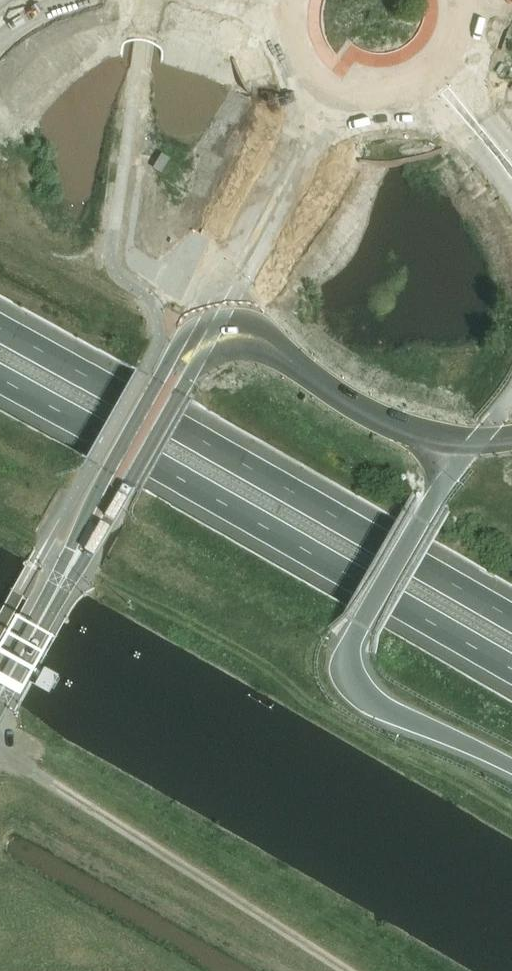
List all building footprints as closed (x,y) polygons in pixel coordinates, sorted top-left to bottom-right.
[(163,171),(170,159),(162,155),(156,167),(163,171)] [(68,623),(69,623),(71,621),(71,620),(70,618),(14,587),(12,586),(10,587),(9,588),(9,589),(9,591),(66,623),(67,623),(68,623)] [(51,693),(55,685),(57,686),(63,677),(0,642),(0,665),(51,693)]
